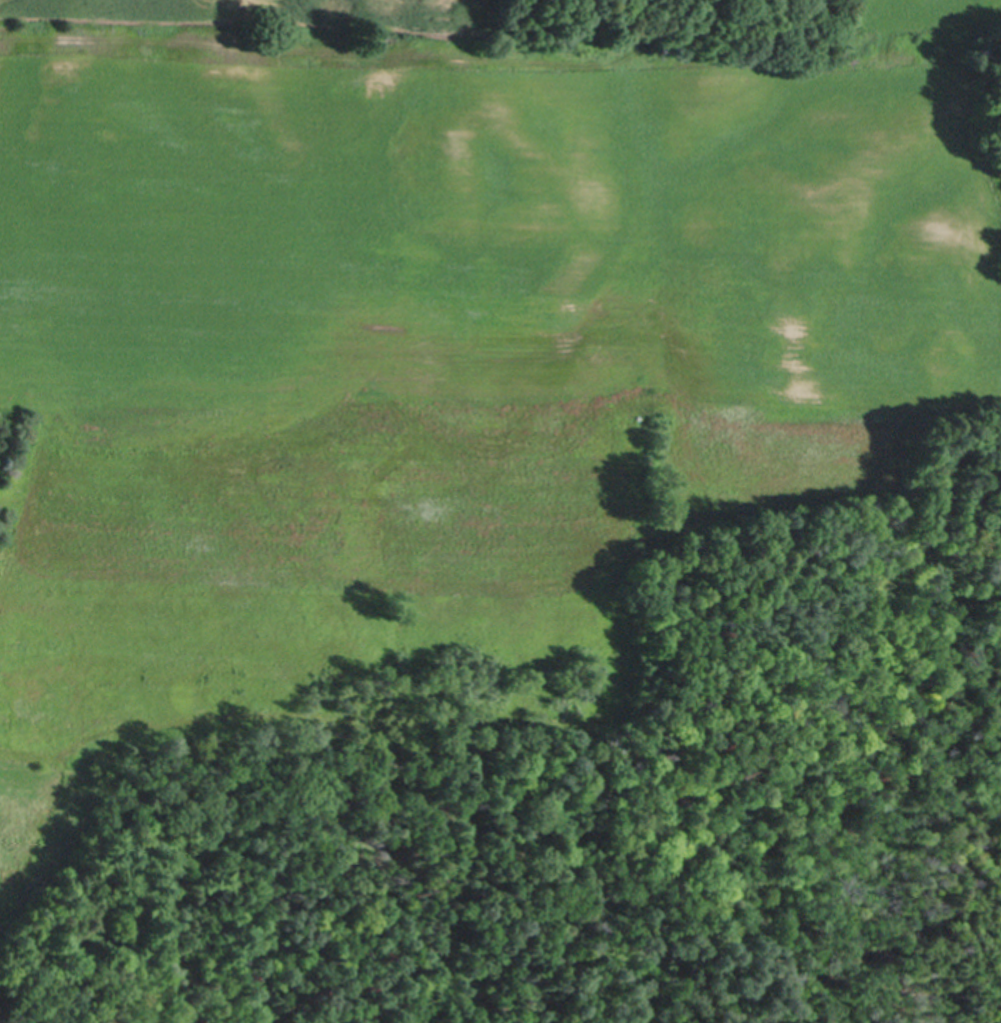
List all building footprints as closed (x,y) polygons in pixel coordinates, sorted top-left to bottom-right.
[(13,832),(14,832),(15,832),(16,833),(17,833),(18,834),(18,835),(19,836),(19,837),(19,838),(19,839),(19,841),(18,842),(18,843),(17,843),(16,844),(15,844),(14,845),(13,845),(12,845),(11,844),(10,844),(9,843),(8,843),(7,842),(7,841),(6,840),(6,838),(6,837),(7,836),(7,835),(8,834),(9,833),(10,833),(11,832),(12,832),(13,832)]
